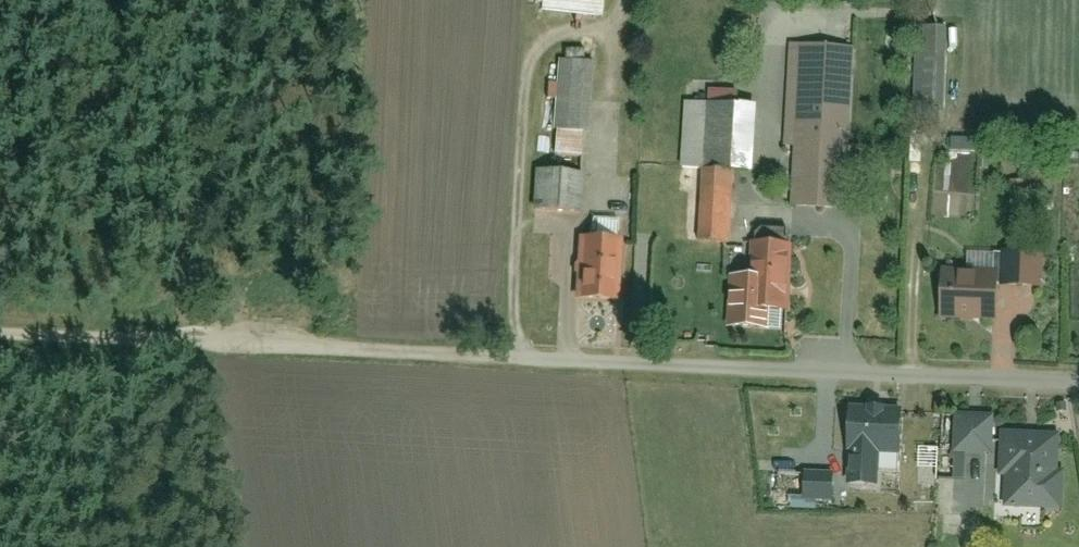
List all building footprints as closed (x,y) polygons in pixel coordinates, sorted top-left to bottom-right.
[(535,15),(597,16),(597,0),(536,0),(535,15)] [(917,31),(917,113),(945,114),(946,31),(917,31)] [(775,156),(794,158),(790,207),(842,211),(853,59),(782,54),(775,156)] [(554,63),(554,133),(588,133),(588,63),(554,63)] [(722,247),(726,176),(748,177),(751,112),(730,111),(730,110),(683,107),(676,245),(722,247)] [(529,171),(530,215),(580,213),(579,169),(529,171)] [(569,241),(573,302),(618,299),(614,238),(569,241)] [(766,333),(766,300),(781,300),(782,262),(767,262),(767,243),(747,242),(747,276),(726,276),(725,333),(766,333)] [(1028,288),(1026,246),(964,249),(966,273),(997,271),(998,289),(1028,288)] [(931,284),(931,320),(990,320),(990,284),(931,284)] [(855,406),(852,446),(859,447),(886,448),(900,449),(903,409),(855,406)] [(958,415),(958,453),(997,453),(997,415),(958,415)] [(1004,431),(1003,501),(1065,502),(1066,432),(1004,431)] [(859,447),(856,482),(884,484),(886,448),(859,447)] [(840,472),(812,471),(811,496),(839,498),(840,472)]
